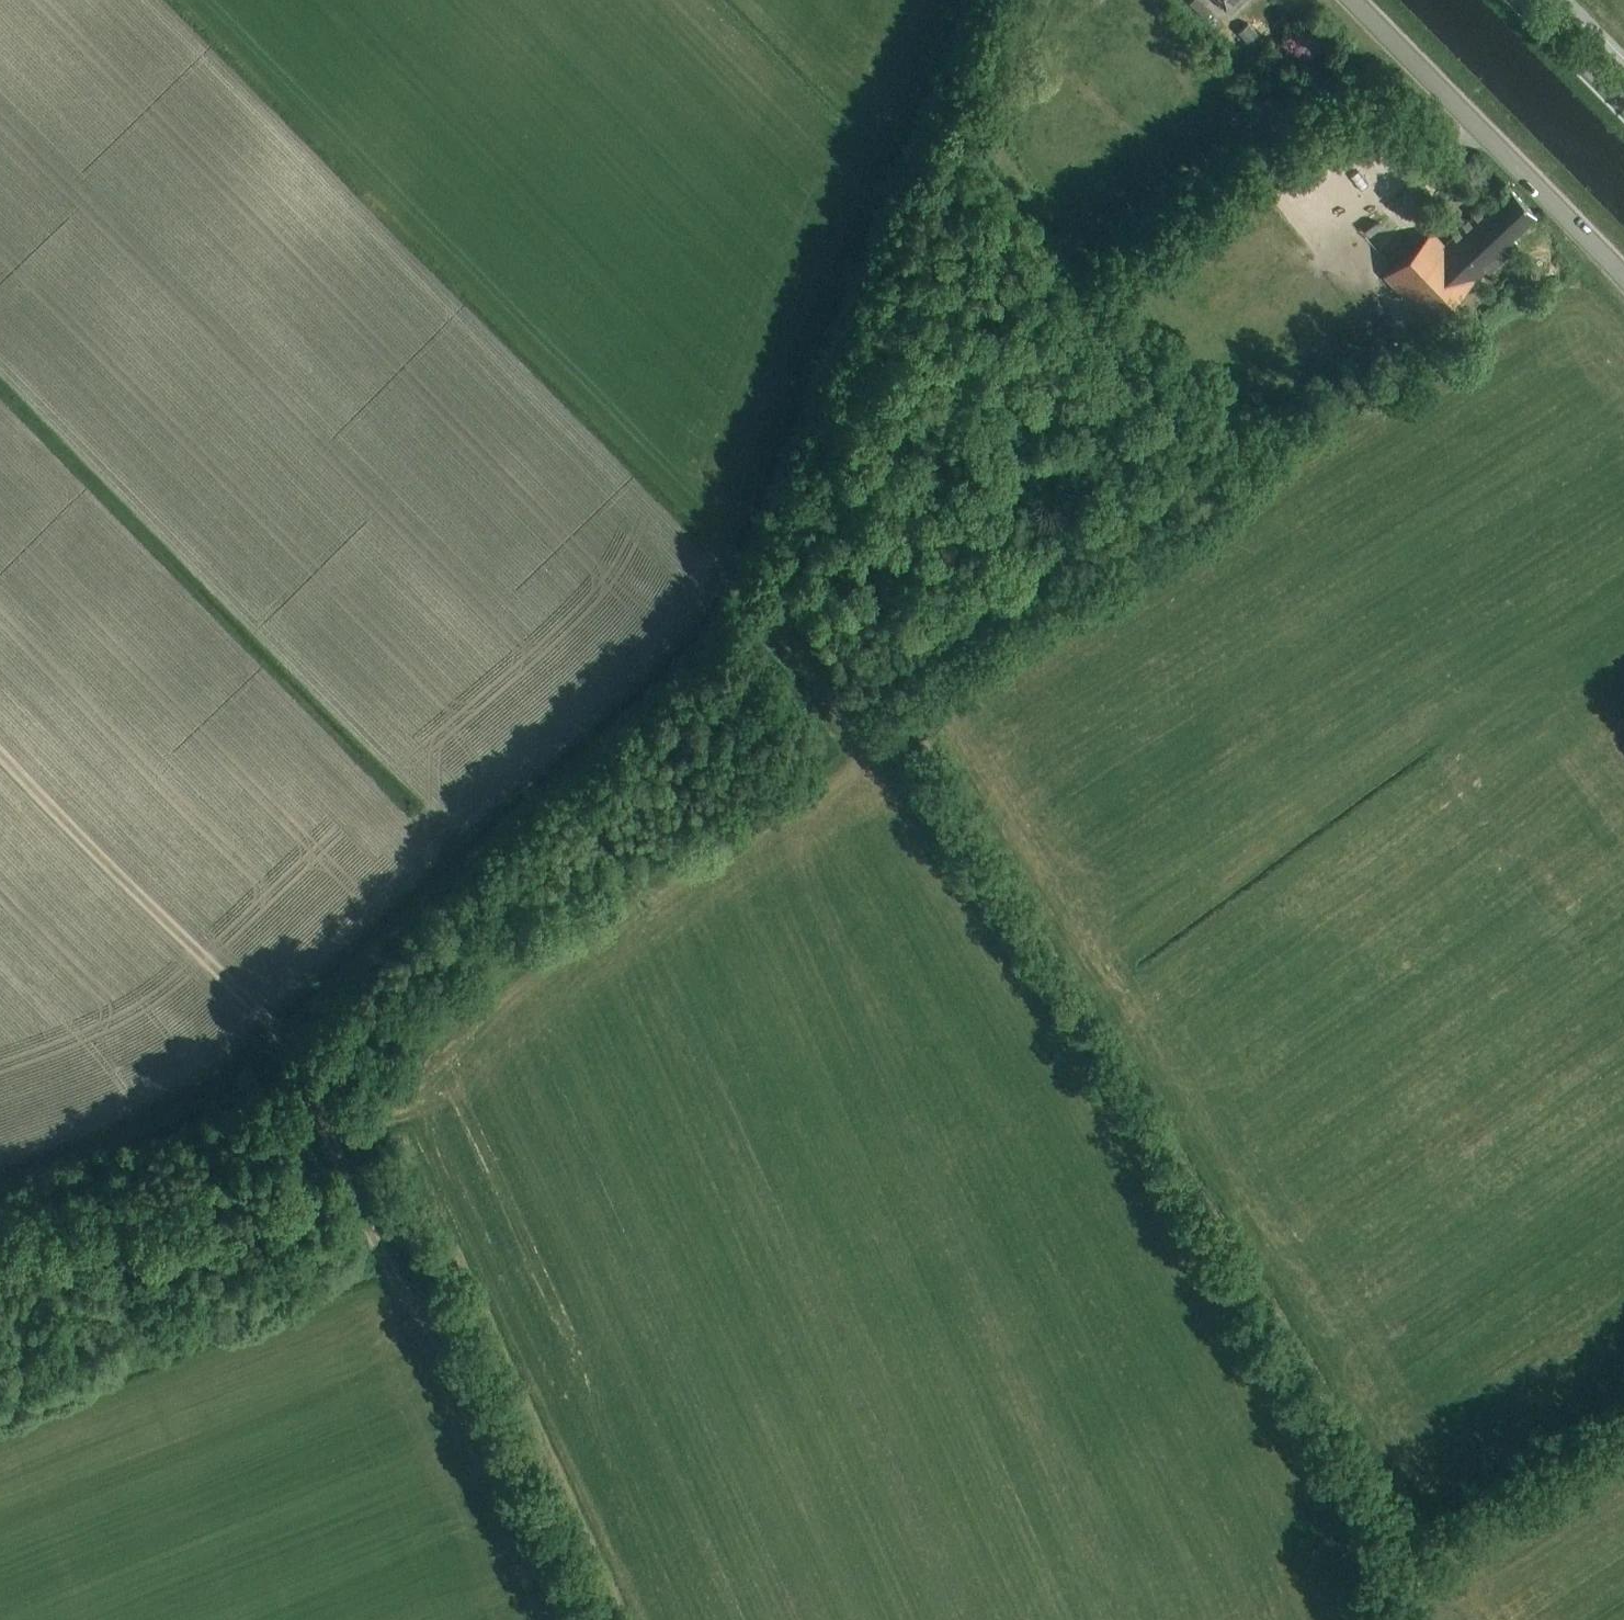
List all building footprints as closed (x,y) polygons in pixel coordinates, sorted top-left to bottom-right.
[(1200,0),(1192,0),(1189,4),(1204,19),(1212,12),(1200,0)] [(1230,14),(1244,0),(1217,0),(1230,14)] [(1236,34),(1251,51),(1262,41),(1246,24),(1236,34)] [(1384,275),(1428,323),(1516,241),(1512,237),(1535,216),(1510,189),(1492,207),(1489,204),(1444,246),(1431,232),(1384,275)] [(1376,273),(1355,292),(1387,327),(1408,307),(1376,273)]
